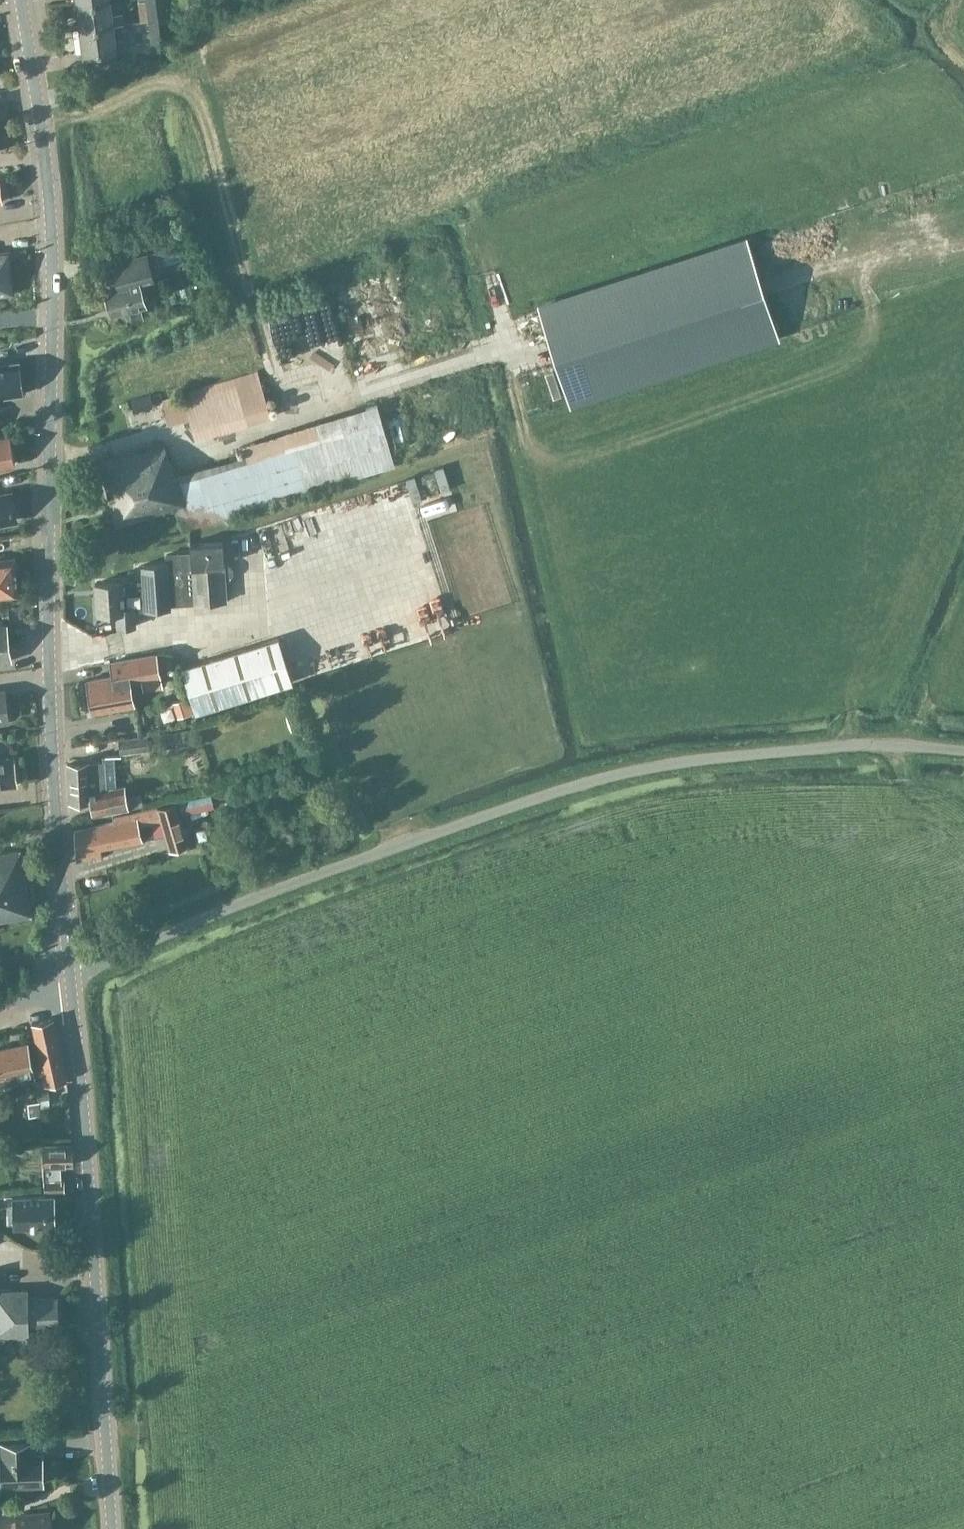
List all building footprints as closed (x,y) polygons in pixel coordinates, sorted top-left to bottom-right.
[(158,15),(157,0),(146,0),(148,18),(159,17),(158,15)] [(80,30),(114,25),(111,1),(77,5),(80,30)] [(159,17),(148,18),(151,46),(162,45),(160,27),(163,26),(162,15),(158,15),(159,17)] [(114,25),(80,30),(84,55),(117,51),(127,50),(125,40),(116,41),(114,25)] [(99,55),(101,70),(118,67),(116,52),(99,55)] [(747,234),(538,304),(573,407),(782,338),(747,234)] [(118,283),(104,287),(112,317),(129,312),(131,322),(144,318),(142,308),(147,307),(143,291),(156,287),(152,273),(185,263),(184,260),(201,256),(199,248),(182,253),(180,244),(112,262),(118,283)] [(9,251),(0,252),(0,295),(14,294),(9,251)] [(316,290),(257,305),(274,370),(307,361),(304,350),(314,347),(320,372),(336,368),(316,290)] [(22,391),(20,361),(0,362),(0,393),(22,391)] [(195,439),(271,417),(259,373),(156,401),(162,425),(189,418),(195,439)] [(244,445),(246,453),(247,454),(195,471),(179,478),(173,460),(170,461),(165,445),(100,465),(118,525),(175,508),(177,515),(178,515),(181,529),(394,463),(377,403),(244,445)] [(16,464),(10,434),(0,436),(0,467),(16,464)] [(17,517),(11,494),(0,496),(0,521),(17,517)] [(434,505),(434,517),(453,518),(453,505),(434,505)] [(97,613),(115,611),(116,626),(137,625),(136,611),(171,609),(171,604),(195,603),(195,604),(227,602),(225,579),(230,579),(234,575),(233,568),(230,565),(225,565),(223,541),(190,543),(190,552),(167,553),(165,553),(166,563),(141,565),(142,580),(123,582),(95,583),(97,613)] [(466,576),(505,566),(501,551),(462,562),(466,576)] [(20,596),(15,556),(0,558),(0,598),(20,596)] [(458,596),(459,619),(510,617),(509,594),(458,596)] [(453,602),(424,610),(430,633),(460,625),(453,602)] [(6,624),(0,625),(0,663),(10,662),(6,624)] [(279,638),(182,669),(196,713),(293,682),(279,638)] [(157,653),(109,661),(111,676),(90,680),(95,713),(136,705),(130,682),(161,677),(157,653)] [(0,690),(0,723),(9,721),(6,689),(0,690)] [(162,698),(166,714),(178,712),(175,695),(162,698)] [(148,737),(150,750),(191,745),(189,731),(148,737)] [(150,750),(148,737),(148,735),(119,739),(121,754),(150,750)] [(102,759),(66,762),(69,804),(89,802),(92,816),(131,808),(144,804),(142,792),(126,795),(125,785),(117,786),(114,755),(102,755),(102,759)] [(13,756),(0,758),(0,788),(16,787),(13,756)] [(211,794),(177,802),(181,816),(215,807),(211,794)] [(190,846),(181,816),(177,802),(112,816),(112,821),(74,830),(76,861),(103,857),(101,848),(143,841),(143,839),(154,837),(151,826),(162,824),(169,852),(190,846)] [(33,915),(21,848),(0,852),(0,921),(33,915)] [(69,1080),(54,1019),(32,1024),(40,1063),(32,1064),(28,1042),(0,1048),(0,1089),(11,1087),(11,1085),(36,1080),(41,1100),(51,1097),(48,1085),(69,1080)] [(41,1115),(40,1102),(28,1103),(29,1117),(41,1115)] [(59,1166),(73,1166),(72,1144),(43,1145),(43,1173),(44,1192),(65,1191),(64,1178),(60,1179),(59,1166)] [(13,1227),(56,1225),(55,1194),(13,1196),(13,1227)] [(58,1297),(28,1299),(28,1288),(0,1290),(0,1344),(6,1344),(6,1336),(18,1335),(18,1342),(29,1341),(29,1327),(58,1326),(58,1297)] [(44,1452),(35,1453),(34,1440),(0,1442),(1,1443),(0,1443),(0,1474),(1,1488),(45,1486),(44,1452)] [(17,1514),(18,1528),(51,1528),(50,1510),(17,1514)]
